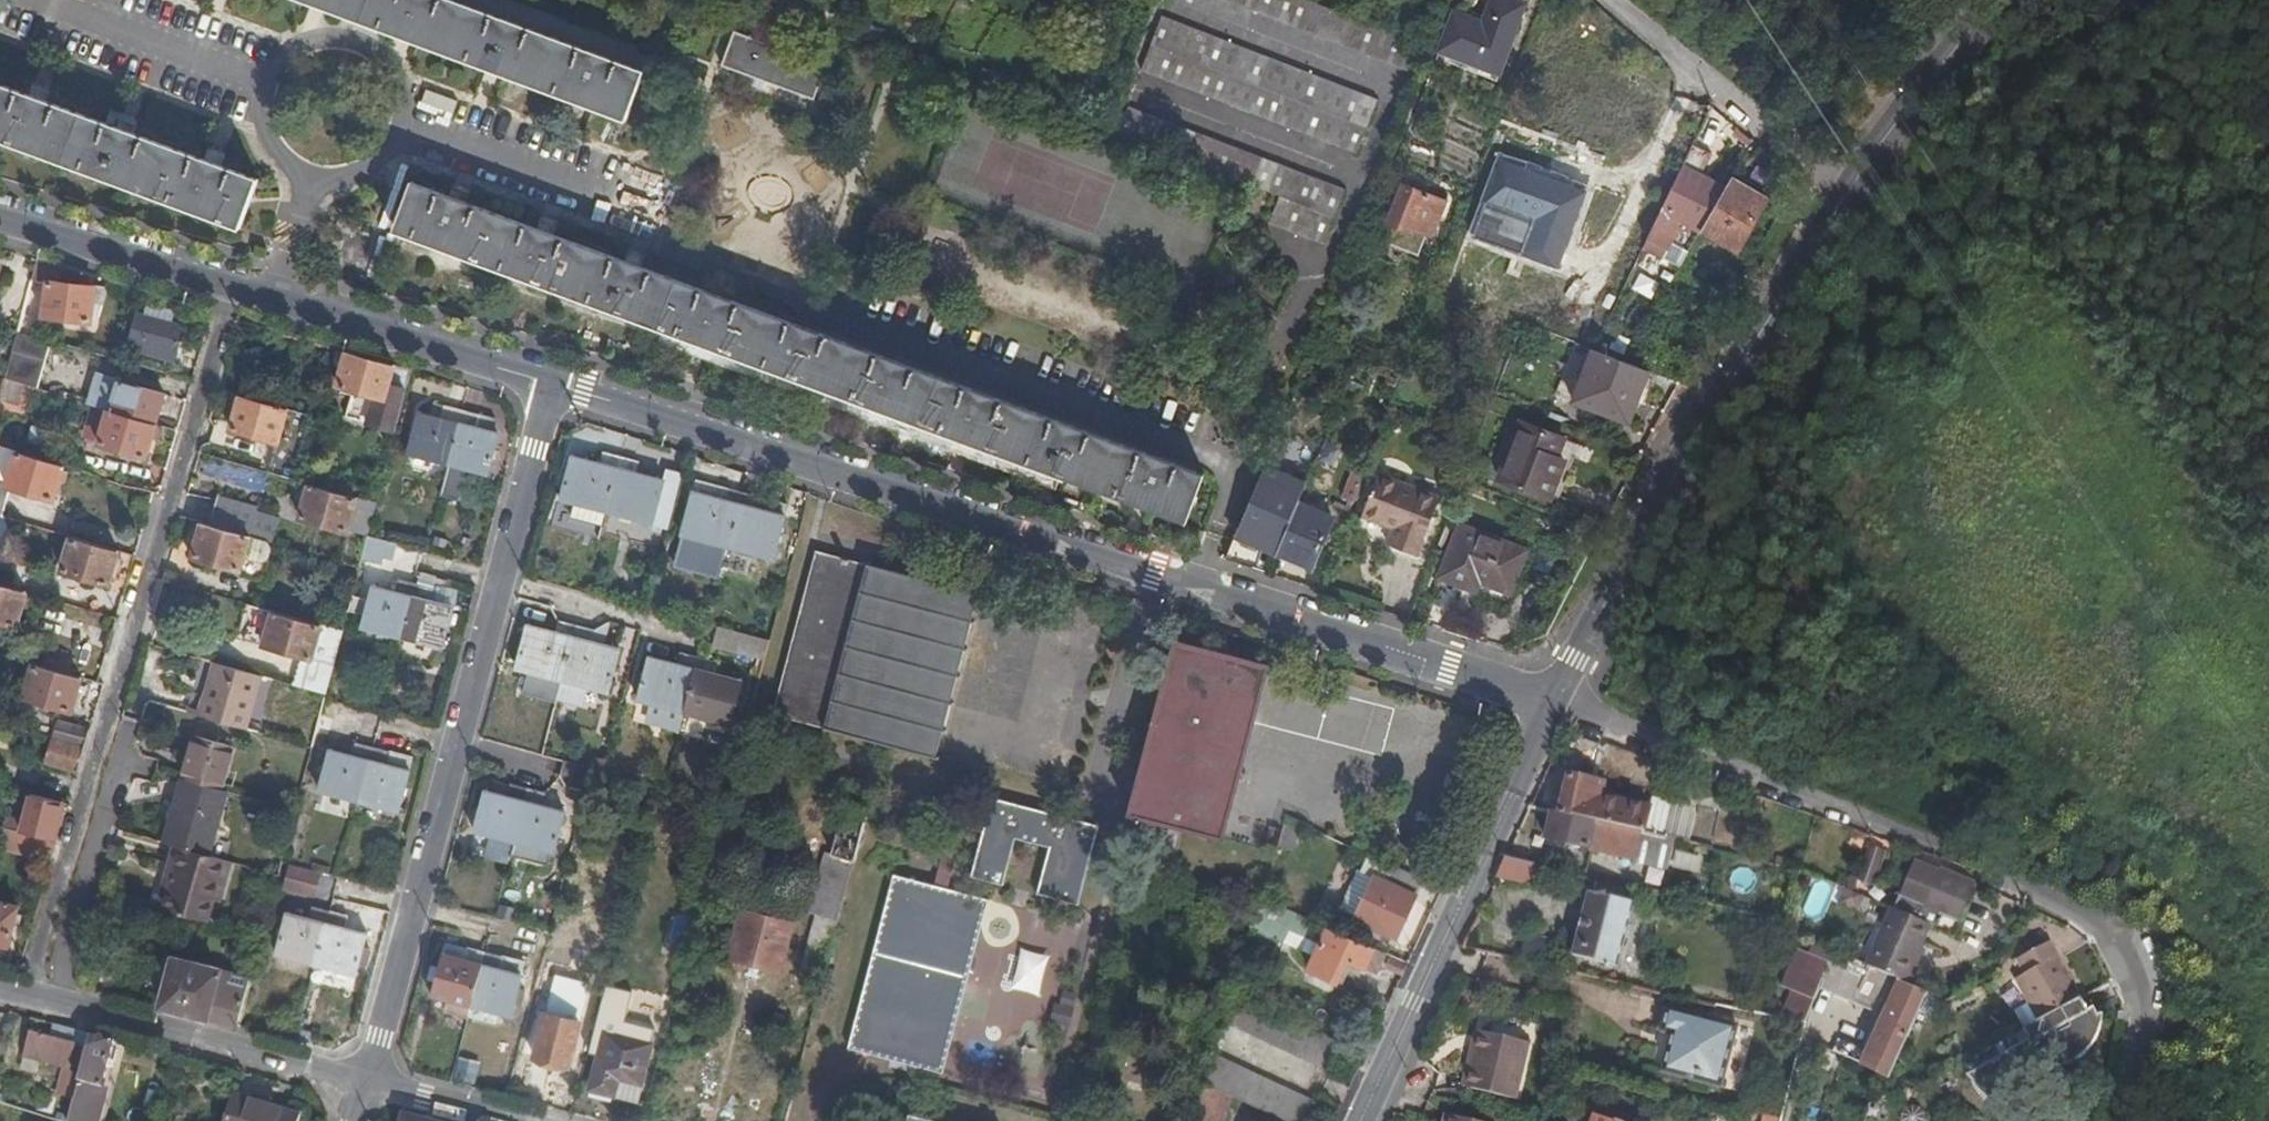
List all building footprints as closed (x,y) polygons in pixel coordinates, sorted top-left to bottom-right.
[(638,70),(451,0),(310,0),(487,66),(621,115),(638,70)] [(1425,73),(1435,45),(1314,0),(1233,0),(1425,73)] [(1444,45),(1505,69),(1530,0),(1504,0),(1494,25),(1457,10),(1444,45)] [(1361,152),(1381,100),(1163,16),(1143,67),(1361,152)] [(827,66),(734,30),(722,63),(814,98),(827,66)] [(255,183),(0,87),(0,139),(239,227),(255,183)] [(1128,104),(1118,132),(1135,139),(1280,195),(1270,223),(1324,243),(1346,187),(1128,104)] [(1718,153),(1700,143),(1653,241),(1672,249),(1676,241),(1694,250),(1706,231),(1707,228),(1731,186),(1708,175),(1718,153)] [(1592,191),(1511,160),(1496,198),(1541,216),(1528,252),(1562,264),(1592,191)] [(1737,177),(1731,186),(1707,228),(1742,250),(1772,198),(1737,177)] [(1186,520),(1204,474),(412,182),(394,229),(780,372),(1186,520)] [(1442,198),(1403,183),(1390,222),(1420,236),(1424,229),(1436,234),(1446,212),(1438,208),(1442,198)] [(1483,220),(1474,233),(1480,247),(1495,248),(1505,236),(1499,222),(1483,220)] [(50,280),(53,264),(31,257),(27,278),(28,279),(43,285),(50,280)] [(103,287),(50,280),(43,285),(41,316),(88,322),(89,304),(99,307),(103,287)] [(135,312),(160,320),(161,308),(138,301),(135,312)] [(173,324),(160,320),(135,312),(130,310),(122,338),(135,341),(132,352),(163,360),(173,324)] [(48,341),(15,332),(10,352),(3,379),(27,386),(34,388),(48,341)] [(1629,363),(1600,352),(1574,342),(1558,386),(1555,395),(1635,426),(1654,373),(1629,363)] [(344,349),(335,346),(331,363),(339,366),(344,349)] [(392,427),(402,390),(385,384),(391,363),(344,349),(339,366),(334,385),(340,387),(349,390),(348,395),(343,416),(392,427)] [(102,410),(150,425),(159,392),(89,371),(79,402),(91,406),(102,410)] [(3,379),(0,392),(0,404),(20,410),(27,386),(3,379)] [(273,441),(263,471),(292,479),(303,415),(225,391),(223,399),(229,401),(221,426),(273,441)] [(431,402),(428,414),(440,417),(444,405),(431,402)] [(445,465),(460,410),(444,405),(440,417),(428,414),(418,411),(406,455),(445,465)] [(102,410),(91,406),(82,436),(92,439),(102,410)] [(150,425),(102,410),(92,439),(91,442),(139,458),(145,438),(152,440),(156,427),(150,425)] [(489,418),(460,410),(445,465),(486,477),(497,434),(489,418)] [(1573,502),(1583,469),(1571,466),(1573,457),(1565,455),(1571,439),(1532,426),(1513,482),(1573,502)] [(49,499),(59,466),(10,452),(2,485),(49,499)] [(605,511),(619,460),(602,455),(599,464),(572,456),(560,499),(573,503),(605,511)] [(665,532),(681,477),(664,472),(662,481),(636,474),(637,465),(619,460),(605,511),(650,524),(649,526),(665,532)] [(1445,499),(1384,476),(1368,517),(1411,534),(1401,559),(1419,566),(1445,499)] [(729,546),(744,493),(699,482),(686,534),(729,546)] [(347,531),(355,498),(306,484),(296,517),(347,531)] [(763,498),(744,493),(729,546),(776,559),(787,516),(761,509),(763,498)] [(1257,494),(1240,535),(1282,552),(1299,510),(1257,494)] [(203,524),(243,535),(249,510),(250,507),(211,496),(203,524)] [(761,509),(787,516),(790,505),(763,498),(761,509)] [(573,503),(569,518),(602,527),(605,511),(573,503)] [(1299,510),(1282,552),(1316,566),(1325,545),(1340,551),(1350,523),(1301,505),(1299,510)] [(272,517),(249,510),(243,535),(266,542),(272,517)] [(13,521),(0,517),(0,565),(13,521)] [(195,522),(186,556),(234,569),(243,535),(203,524),(195,522)] [(1534,551),(1467,526),(1443,584),(1470,595),(1473,588),(1514,604),(1534,551)] [(364,536),(358,559),(380,565),(382,557),(391,560),(395,545),(364,536)] [(103,586),(112,551),(64,537),(55,571),(103,586)] [(884,748),(926,583),(819,554),(776,718),(884,748)] [(360,628),(400,638),(414,585),(395,580),(393,590),(371,583),(360,628)] [(989,601),(926,583),(884,748),(945,765),(989,601)] [(414,585),(400,638),(438,647),(449,605),(429,599),(431,589),(414,585)] [(25,595),(0,587),(0,623),(16,629),(25,595)] [(429,599),(449,605),(452,595),(431,589),(429,599)] [(271,612),(248,606),(238,640),(296,656),(289,686),(302,689),(323,695),(339,632),(271,612)] [(563,678),(576,628),(556,622),(553,632),(526,624),(515,664),(563,678)] [(563,678),(558,697),(578,703),(584,683),(607,691),(618,650),(607,647),(593,642),(595,633),(576,628),(563,678)] [(613,628),(595,633),(593,642),(607,647),(613,628)] [(763,665),(769,645),(721,632),(717,652),(763,665)] [(1153,815),(1197,643),(1172,637),(1129,810),(1153,815)] [(1267,661),(1197,643),(1153,815),(1226,832),(1267,661)] [(682,710),(684,710),(698,660),(681,656),(679,666),(650,658),(646,673),(642,690),(640,698),(647,700),(682,710)] [(698,660),(684,710),(731,723),(741,683),(714,675),(717,666),(698,660)] [(189,712),(242,727),(255,676),(210,663),(199,704),(191,702),(189,712)] [(64,712),(74,679),(29,666),(20,699),(64,712)] [(642,690),(646,673),(633,670),(629,686),(642,690)] [(682,710),(647,700),(641,723),(676,732),(682,710)] [(320,717),(316,734),(327,736),(331,720),(320,717)] [(50,742),(79,750),(85,729),(56,721),(50,742)] [(192,735),(180,778),(182,778),(217,788),(228,746),(192,735)] [(42,767),(72,776),(79,750),(50,742),(42,767)] [(316,792),(357,802),(371,748),(352,743),(350,754),(328,750),(316,792)] [(371,748),(357,802),(395,812),(408,756),(387,751),(388,753),(371,748)] [(593,772),(564,764),(561,780),(566,791),(587,796),(593,772)] [(1572,773),(1564,814),(1650,833),(1656,804),(1605,793),(1607,781),(1572,773)] [(210,855),(227,790),(217,788),(182,778),(164,842),(172,845),(210,855)] [(507,786),(490,781),(488,790),(505,794),(507,786)] [(470,832),(515,844),(530,789),(508,784),(507,786),(505,794),(488,790),(482,789),(470,832)] [(530,789),(515,844),(549,854),(560,810),(539,804),(543,793),(530,789)] [(817,918),(802,977),(823,982),(849,882),(871,796),(844,789),(840,807),(845,807),(832,859),(821,856),(806,915),(817,918)] [(1656,804),(1650,833),(1669,838),(1696,844),(1703,810),(1700,802),(1659,793),(1656,804)] [(1100,826),(992,797),(988,814),(984,832),(973,873),(1004,881),(1016,835),(1050,844),(1039,890),(1080,902),(1100,826)] [(50,830),(56,806),(30,799),(23,823),(50,830)] [(984,832),(988,814),(954,804),(932,885),(949,889),(965,827),(984,832)] [(1564,814),(1553,811),(1548,836),(1664,863),(1668,844),(1669,838),(1650,833),(1564,814)] [(1302,823),(1288,817),(1279,845),(1294,849),(1302,823)] [(0,819),(0,830),(19,835),(21,828),(14,827),(15,823),(0,819)] [(22,858),(47,865),(53,844),(27,837),(22,858)] [(1888,846),(1873,842),(1863,873),(1877,878),(1888,846)] [(161,910),(206,922),(212,902),(219,903),(231,862),(210,855),(172,845),(163,879),(170,881),(161,910)] [(1380,858),(1367,852),(1360,870),(1372,876),(1355,916),(1396,936),(1424,878),(1380,858)] [(1539,864),(1508,857),(1499,875),(1534,882),(1539,864)] [(1920,858),(1917,865),(1931,872),(1934,864),(1920,858)] [(284,890),(320,898),(326,872),(290,863),(284,890)] [(1934,864),(1931,872),(1942,877),(1945,869),(1934,864)] [(1917,865),(1898,908),(1914,914),(1931,872),(1917,865)] [(1360,870),(1357,869),(1340,909),(1355,916),(1372,876),(1360,870)] [(1931,872),(1914,914),(1937,924),(1956,932),(1978,883),(1945,869),(1942,877),(1931,872)] [(945,1076),(994,903),(949,889),(932,885),(898,875),(848,1047),(945,1076)] [(1597,877),(1594,890),(1628,900),(1632,887),(1597,877)] [(163,879),(155,908),(161,910),(170,881),(163,879)] [(1615,964),(1634,901),(1628,900),(1594,890),(1591,890),(1571,952),(1615,964)] [(1314,934),(1288,923),(1293,912),(1262,898),(1248,942),(1276,955),(1283,940),(1288,930),(1312,940),(1314,934)] [(0,905),(0,949),(5,950),(16,909),(0,905)] [(1898,908),(1896,907),(1871,965),(1910,983),(1937,924),(1914,914),(1898,908)] [(272,957),(313,968),(328,913),(309,908),(306,919),(285,913),(272,957)] [(1330,926),(1294,910),(1293,912),(1288,923),(1314,934),(1324,938),(1330,926)] [(513,914),(500,911),(497,922),(510,925),(513,914)] [(685,958),(698,918),(675,911),(662,950),(685,958)] [(780,972),(793,925),(743,912),(731,959),(780,972)] [(328,913),(313,968),(352,977),(363,934),(340,928),(343,917),(328,913)] [(1379,972),(1389,951),(1330,926),(1324,938),(1310,969),(1336,981),(1347,958),(1355,962),(1379,972)] [(1815,941),(1803,935),(1781,987),(1794,992),(1809,956),(1815,941)] [(2043,1019),(2083,998),(2053,940),(2021,957),(2030,972),(2021,977),(2043,1019)] [(1836,950),(1815,941),(1809,956),(1830,965),(1836,950)] [(442,1014),(467,1021),(470,1008),(485,954),(443,942),(435,968),(432,981),(427,997),(445,1001),(442,1014)] [(1024,948),(1014,987),(1042,995),(1053,955),(1024,948)] [(1910,983),(1871,965),(1836,950),(1830,965),(1825,979),(1827,986),(1878,1010),(1883,998),(1894,1004),(1880,1035),(1873,1032),(1868,1046),(1846,1037),(1839,1052),(1891,1076),(1892,1074),(1927,991),(1910,983)] [(1404,977),(1411,961),(1394,953),(1388,968),(1404,977)] [(485,954),(470,1008),(506,1018),(519,963),(485,954)] [(1809,956),(1794,992),(1816,1001),(1825,979),(1830,965),(1809,956)] [(1345,985),(1355,962),(1347,958),(1336,981),(1345,985)] [(159,1007),(236,1027),(240,1015),(244,1000),(221,994),(223,983),(216,980),(217,974),(172,962),(159,1007)] [(432,981),(435,968),(429,966),(424,979),(432,981)] [(223,983),(221,994),(244,1000),(249,980),(217,971),(217,974),(216,980),(223,983)] [(1816,1001),(1794,992),(1785,1014),(1809,1019),(1816,1001)] [(1326,1067),(1339,1040),(1243,994),(1231,1022),(1326,1067)] [(2091,1010),(2083,998),(2043,1019),(2003,1040),(2010,1051),(1969,1073),(1989,1098),(2008,1082),(2012,1087),(2019,1087),(2029,1063),(2039,1068),(2058,1069),(2077,1063),(2092,1053),(2101,1039),(2107,1024),(2107,1013),(2102,1016),(2096,1008),(2091,1010)] [(1070,1026),(1073,1009),(1059,1005),(1055,1022),(1070,1026)] [(1743,1024),(1672,1005),(1663,1031),(1676,1035),(1666,1069),(1725,1086),(1743,1024)] [(571,1066),(580,1022),(546,1012),(534,1057),(571,1066)] [(82,1066),(92,1027),(64,1019),(61,1033),(31,1025),(24,1051),(26,1051),(42,1056),(82,1066)] [(116,1033),(92,1027),(82,1066),(69,1119),(78,1120),(99,1120),(104,1102),(99,1100),(111,1055),(116,1033)] [(1519,1102),(1532,1045),(1481,1032),(1464,1087),(1519,1102)] [(639,1101),(651,1045),(608,1034),(594,1090),(639,1101)] [(39,1068),(42,1056),(26,1051),(23,1063),(39,1068)] [(1289,1120),(1302,1120),(1312,1098),(1214,1052),(1205,1081),(1231,1094),(1289,1120)] [(111,1055),(99,1100),(104,1102),(99,1120),(106,1120),(112,1098),(106,1096),(116,1056),(111,1055)] [(472,1071),(459,1067),(456,1080),(468,1083),(472,1071)] [(1231,1094),(1205,1081),(1193,1120),(1223,1120),(1231,1094)] [(298,1113),(234,1092),(225,1120),(295,1120),(298,1113)] [(402,1107),(399,1120),(457,1120),(402,1107)] [(62,1118),(26,1109),(23,1120),(61,1120),(62,1118)] [(906,1113),(904,1120),(937,1120),(906,1113)] [(1593,1113),(1590,1120),(1631,1120),(1618,1116),(1616,1120),(1593,1113)]
